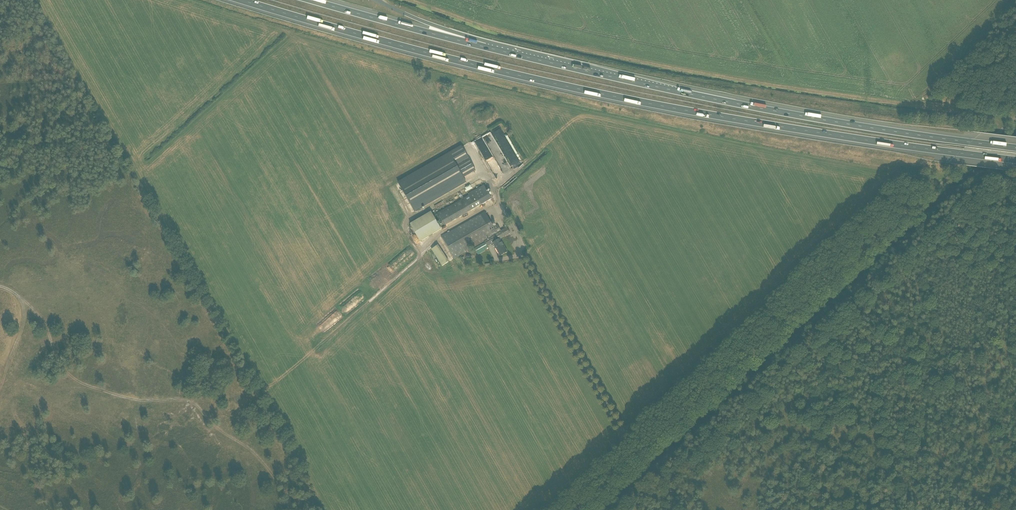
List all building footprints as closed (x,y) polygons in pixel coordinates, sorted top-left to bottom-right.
[(520,161),(522,160),(503,125),(492,131),(497,139),(488,139),(492,137),(492,133),(491,132),(475,141),(479,147),(481,146),(481,143),(486,144),(488,147),(490,150),(494,150),(496,151),(499,149),(500,144),(511,164),(519,159),(520,161)] [(461,146),(398,182),(415,212),(467,183),(464,178),(476,171),(461,146)] [(437,213),(445,226),(492,199),(484,186),(437,213)] [(410,224),(420,242),(441,230),(431,212),(410,224)] [(441,237),(454,259),(484,242),(485,243),(475,249),(478,255),(485,251),(485,250),(488,248),(487,247),(493,243),(501,256),(507,252),(500,239),(510,233),(505,226),(503,227),(504,229),(501,231),(498,225),(494,227),(485,212),(441,237)] [(440,245),(432,249),(442,266),(450,262),(440,245)]
